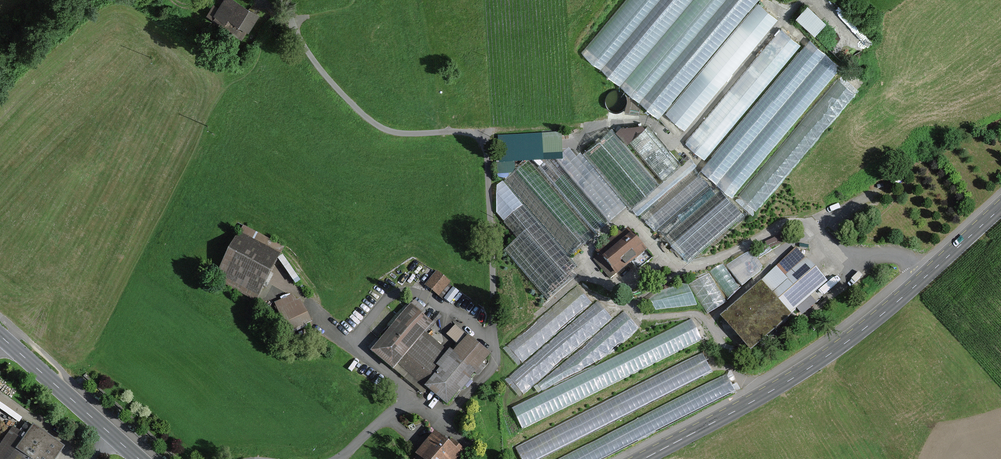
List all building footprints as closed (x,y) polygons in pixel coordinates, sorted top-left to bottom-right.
[(233,0),(224,0),(213,17),(227,26),(230,21),(248,33),(258,17),(233,0)] [(582,51),(602,68),(658,0),(625,0),(582,51)] [(602,68),(622,84),(692,0),(658,0),(602,68)] [(622,84),(641,100),(725,0),(692,0),(622,84)] [(641,100),(661,117),(758,0),(725,0),(641,100)] [(777,19),(760,4),(667,115),(685,130),(777,19)] [(826,23),(808,6),(797,17),(815,34),(826,23)] [(781,26),(686,140),(706,157),(801,42),(781,26)] [(702,163),(719,182),(825,54),(826,54),(810,41),(702,163)] [(825,54),(719,182),(733,197),(841,67),(825,54)] [(855,93),(841,81),(742,201),(753,212),(855,93)] [(625,110),(639,114),(642,104),(629,100),(625,110)] [(516,246),(558,294),(585,271),(573,257),(678,167),(651,135),(636,148),(615,123),(585,150),(578,142),(567,152),(563,147),(547,161),(538,149),(505,178),(500,204),(528,236),(516,246)] [(702,163),(650,211),(698,263),(753,212),(742,201),(733,197),(719,182),(702,163)] [(245,227),(218,279),(259,300),(286,247),(245,227)] [(614,276),(644,250),(626,230),(596,256),(614,276)] [(797,250),(760,284),(787,314),(824,280),(797,250)] [(449,283),(436,272),(425,284),(438,296),(449,283)] [(536,374),(548,391),(620,354),(649,325),(633,307),(623,315),(605,292),(598,297),(586,280),(509,342),(526,361),(515,371),(522,382),(536,374)] [(650,296),(657,314),(695,300),(688,282),(650,296)] [(760,284),(721,319),(750,352),(789,317),(787,314),(760,284)] [(298,294),(277,303),(289,329),(309,320),(298,294)] [(414,306),(376,351),(396,369),(399,365),(427,332),(435,323),(414,306)] [(548,391),(514,408),(526,431),(702,340),(690,318),(620,354),(548,391)] [(453,354),(427,332),(399,365),(449,407),(493,355),(469,335),(453,354)] [(517,448),(522,458),(540,458),(711,371),(702,353),(517,448)] [(735,391),(726,374),(561,458),(602,458),(735,391)] [(64,447),(34,425),(27,435),(16,427),(0,449),(0,458),(55,458),(64,447)] [(419,453),(427,458),(457,458),(464,451),(438,431),(419,453)]
